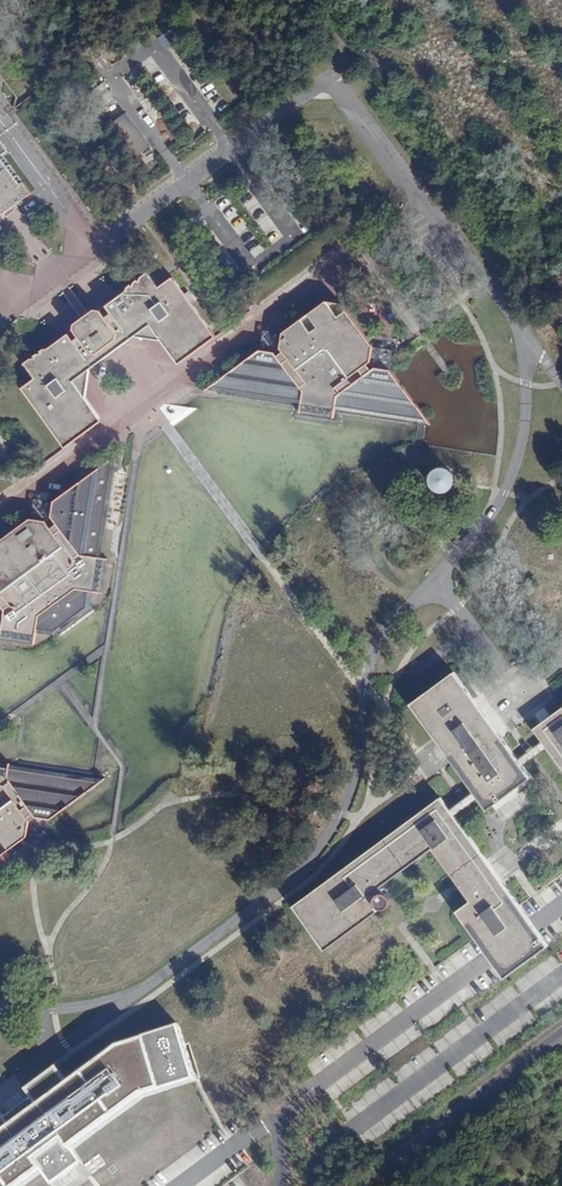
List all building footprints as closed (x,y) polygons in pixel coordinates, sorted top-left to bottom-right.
[(142,164),(156,154),(102,82),(88,93),(142,164)] [(9,141),(4,133),(0,136),(0,147),(9,141)] [(32,193),(1,151),(0,151),(0,216),(9,210),(32,193)] [(195,307),(174,277),(160,287),(149,272),(127,288),(126,292),(108,305),(113,311),(132,338),(136,335),(164,340),(181,362),(216,336),(195,307)] [(339,412),(340,405),(437,419),(396,364),(381,362),(377,356),(380,342),(348,299),(332,296),(288,328),(286,344),(280,348),(266,345),(211,386),(307,400),(306,408),(339,412)] [(86,315),(76,322),(75,330),(80,336),(91,351),(98,351),(107,345),(117,338),(119,332),(107,316),(103,310),(95,308),(86,315)] [(113,352),(132,338),(113,311),(107,316),(119,332),(117,338),(107,345),(98,351),(91,351),(80,336),(74,340),(94,366),(113,352)] [(269,325),(266,345),(280,348),(286,344),(288,328),(269,325)] [(90,369),(94,366),(74,340),(69,334),(58,342),(51,348),(47,347),(25,364),(36,378),(23,388),(67,447),(103,420),(86,398),(90,369)] [(396,364),(400,346),(399,345),(380,342),(377,356),(381,362),(396,364)] [(32,637),(32,634),(53,638),(93,608),(95,595),(98,595),(103,561),(101,560),(116,456),(52,503),(50,518),(43,524),(28,521),(0,541),(0,633),(32,637)] [(450,488),(452,485),(454,482),(454,480),(454,476),(454,473),(452,470),(449,468),(446,466),(443,465),(440,465),(436,466),(433,468),(431,471),(430,474),(429,478),(430,481),(431,484),(434,487),(436,489),(440,490),(443,490),(447,489),(450,488)] [(52,503),(31,499),(28,521),(43,524),(50,518),(52,503)] [(454,673),(412,704),(435,737),(447,752),(475,791),(479,797),(488,809),(512,792),(531,777),(522,766),(517,759),(489,721),(457,677),(454,673)] [(552,716),(535,729),(544,740),(549,747),(561,765),(561,709),(552,716)] [(539,744),(544,750),(549,747),(544,740),(539,744)] [(524,755),(529,762),(535,757),(544,750),(539,744),(524,755)] [(522,766),(529,762),(524,755),(517,759),(522,766)] [(106,779),(16,766),(10,765),(11,757),(0,756),(0,858),(29,837),(31,821),(36,817),(52,819),(106,779)] [(469,795),(474,801),(479,797),(475,791),(469,795)] [(466,807),(474,801),(469,795),(454,806),(459,813),(466,807)] [(453,817),(448,810),(440,798),(293,906),(325,949),(376,911),(374,907),(375,906),(378,908),(384,908),(386,906),(388,904),(389,902),(389,897),(387,894),(384,892),(382,892),(383,889),(380,889),(379,888),(433,848),(457,881),(459,883),(462,888),(472,901),(458,911),(476,936),(519,905),(504,886),(486,861),(484,858),(453,817)] [(453,817),(459,813),(454,806),(448,810),(453,817)] [(29,837),(50,839),(52,819),(36,817),(31,821),(29,837)] [(535,927),(519,905),(476,936),(492,958),(506,976),(548,945),(535,927)] [(39,1170),(51,1185),(81,1163),(70,1148),(140,1095),(194,1081),(182,1045),(177,1027),(119,1046),(67,1083),(56,1068),(25,1090),(33,1102),(5,1122),(0,1114),(0,1185),(17,1185),(39,1170)]
